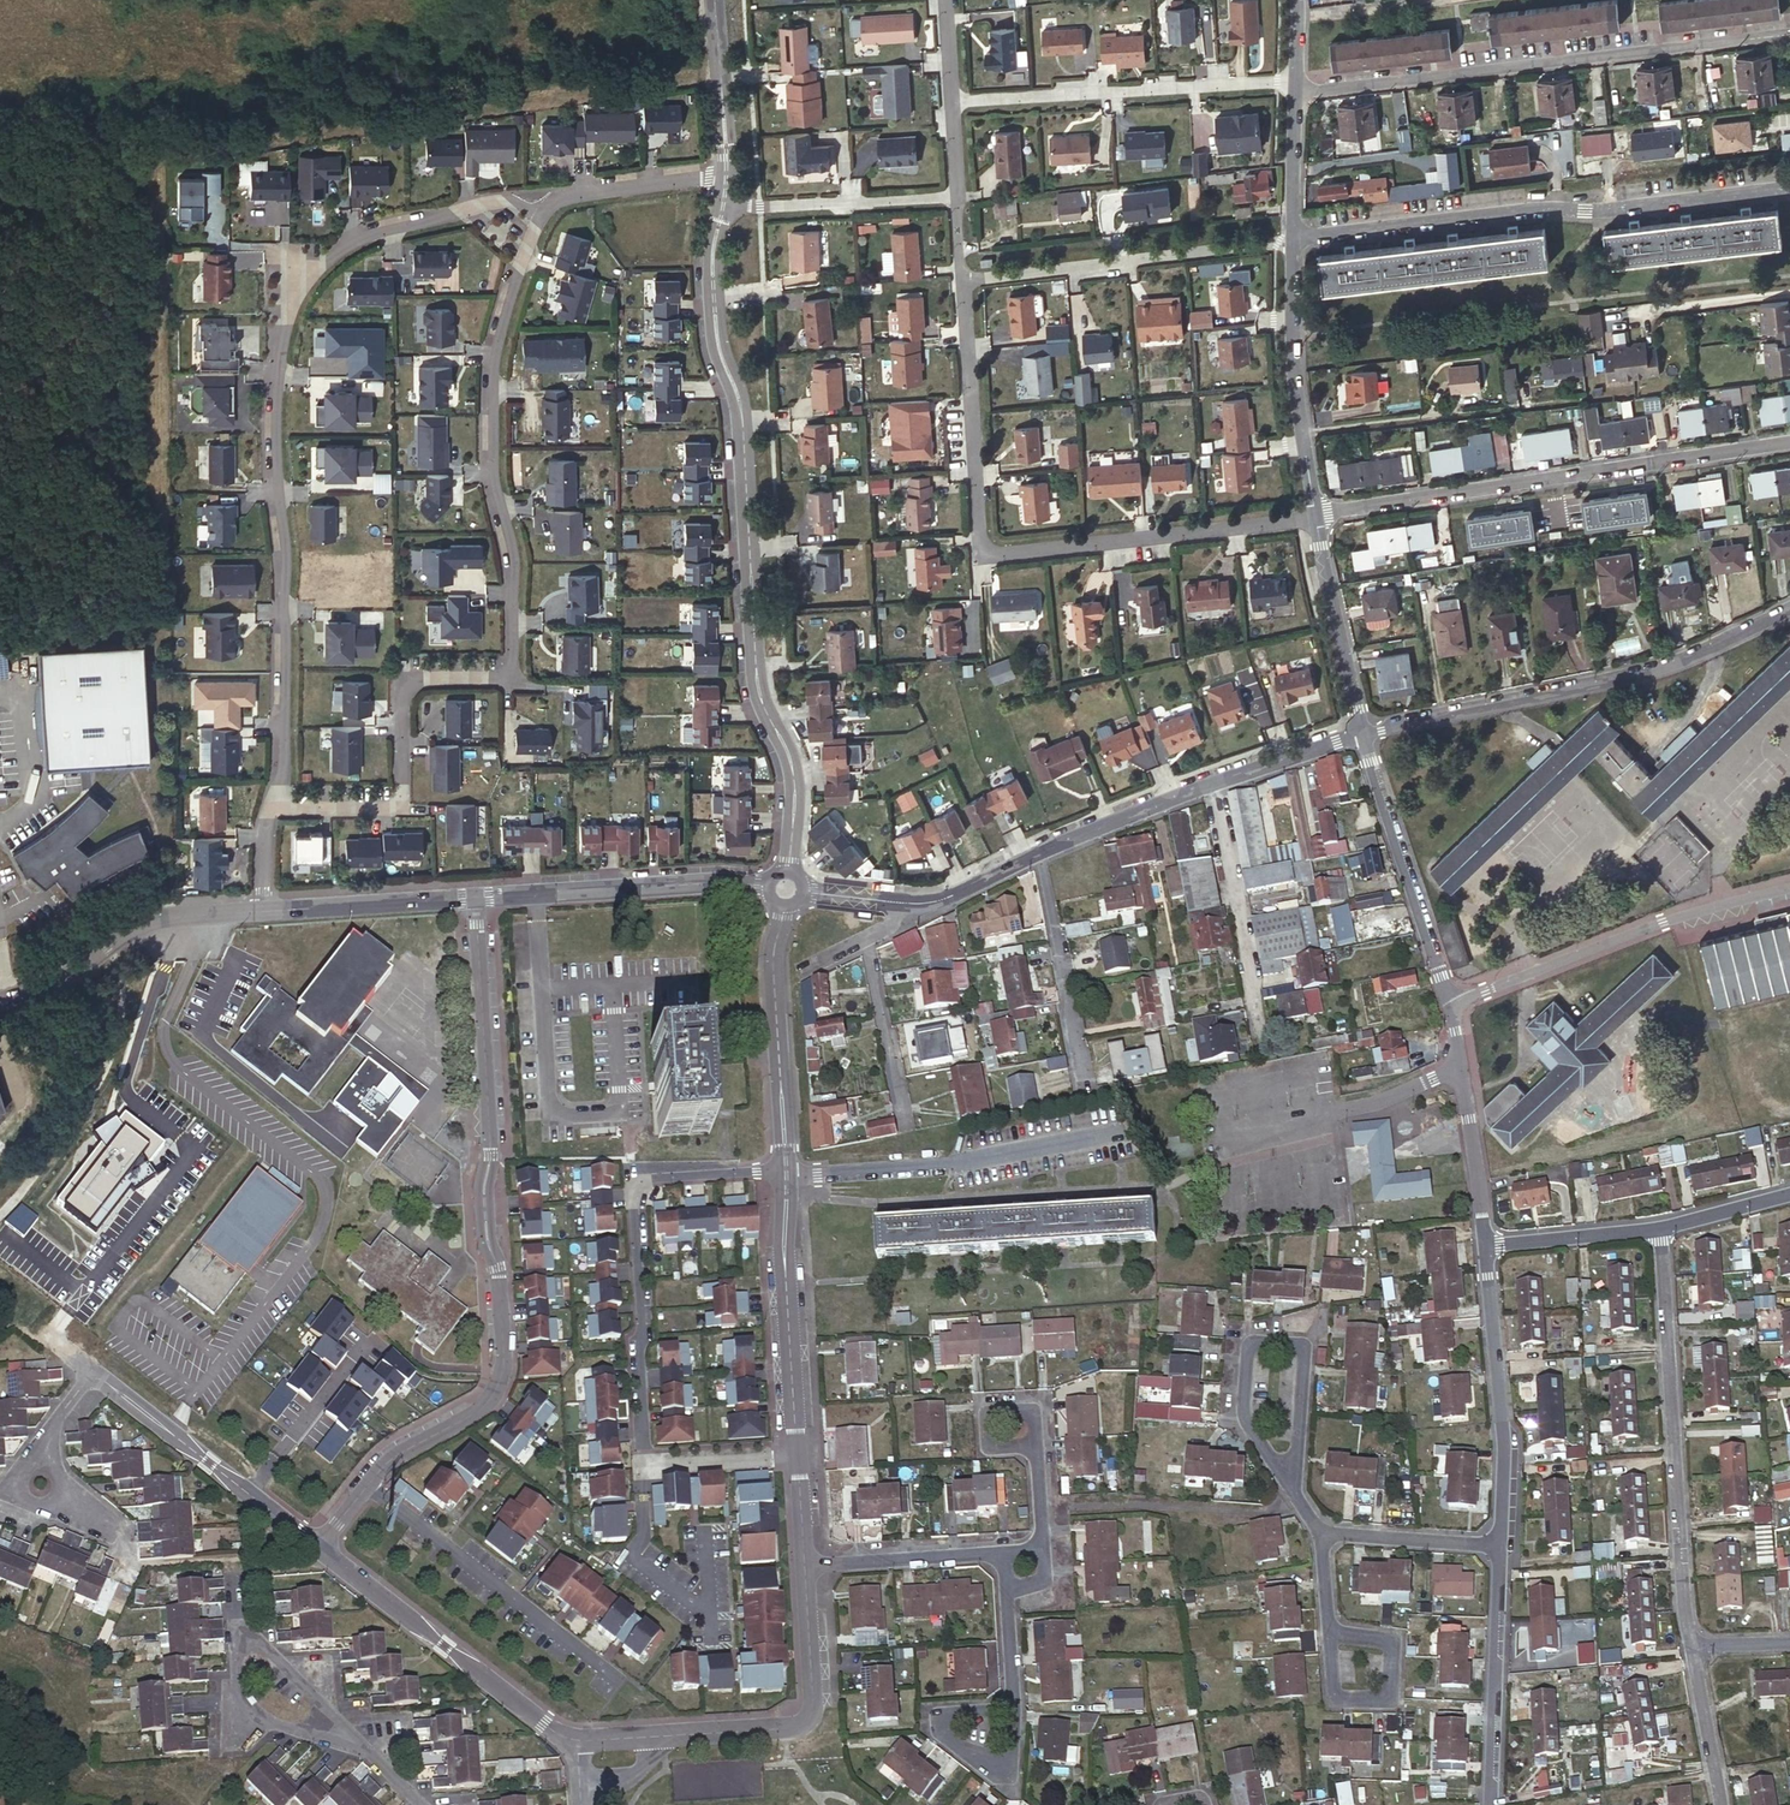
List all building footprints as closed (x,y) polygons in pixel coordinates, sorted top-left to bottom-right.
[(1231,1),(1232,29),(1229,29),(1230,42),(1258,40),(1256,0),(1247,0),(1231,1)] [(1471,11),(1473,28),(1492,26),(1494,39),(1620,23),(1617,0),(1599,0),(1491,13),(1490,9),(1471,11)] [(1660,3),(1664,28),(1780,14),(1779,0),(1682,0),(1660,3)] [(1193,8),(1166,9),(1167,20),(1169,20),(1170,41),(1195,39),(1193,8)] [(913,14),(862,17),(864,43),(915,39),(913,14)] [(795,72),(810,71),(807,27),(782,29),(784,73),(795,72)] [(1082,28),(1042,31),(1044,53),(1083,51),(1082,28)] [(1449,28),(1332,42),(1335,67),(1453,53),(1449,28)] [(1118,60),(1146,58),(1144,34),(1117,36),(1103,37),(1104,61),(1118,60)] [(1018,71),(1016,35),(992,37),(993,58),(987,58),(988,73),(1018,71)] [(1757,87),(1775,85),(1771,53),(1753,55),(1757,87)] [(1740,89),(1757,87),(1753,55),(1737,57),(1740,89)] [(908,64),(883,66),(886,115),(912,113),(908,64)] [(1658,99),(1674,97),(1671,65),(1654,67),(1658,99)] [(1641,101),(1658,99),(1654,67),(1637,69),(1641,101)] [(810,71),(795,72),(795,84),(788,84),(789,99),(792,99),(792,108),(790,108),(790,122),(804,122),(804,121),(810,120),(810,121),(822,120),(822,106),(821,106),(820,97),(821,97),(820,82),(817,82),(816,71),(810,71)] [(1558,111),(1576,109),(1572,77),(1555,79),(1558,111)] [(1542,113),(1558,111),(1555,79),(1538,81),(1542,113)] [(1459,123),(1476,121),(1472,89),(1455,91),(1459,123)] [(1723,89),(1710,91),(1712,111),(1725,109),(1723,89)] [(1441,124),(1459,123),(1455,91),(1437,93),(1441,124)] [(1776,92),(1758,94),(1759,105),(1777,103),(1776,92)] [(628,98),(628,107),(643,106),(643,98),(628,98)] [(1605,99),(1594,100),(1597,124),(1608,122),(1605,99)] [(1359,135),(1377,133),(1373,101),(1355,103),(1359,135)] [(1342,137),(1359,135),(1355,103),(1337,105),(1342,137)] [(644,104),(644,131),(653,131),(653,129),(676,129),(679,126),(679,104),(644,104)] [(634,113),(585,113),(585,120),(585,138),(594,137),(595,139),(634,138),(634,113)] [(1260,113),(1218,118),(1222,152),(1264,148),(1260,113)] [(572,124),(543,125),(543,149),(551,149),(566,149),(573,149),(573,145),(585,145),(585,138),(585,120),(572,120),(572,124)] [(1749,121),(1714,125),(1717,150),(1747,146),(1747,140),(1751,140),(1749,121)] [(1521,124),(1511,124),(1512,135),(1523,134),(1521,124)] [(466,132),(466,174),(478,174),(478,160),(496,160),(496,157),(514,157),(514,132),(497,132),(497,130),(482,130),(482,132),(466,132)] [(1145,132),(1125,133),(1127,158),(1166,156),(1164,132),(1145,133),(1145,132)] [(1611,132),(1582,136),(1584,155),(1614,152),(1611,132)] [(1782,133),(1783,150),(1789,150),(1789,132),(1782,133)] [(809,133),(785,134),(788,170),(830,167),(828,146),(810,148),(809,133)] [(1023,176),(1021,133),(998,134),(999,165),(997,165),(997,177),(1023,176)] [(880,138),(882,164),(919,162),(917,136),(906,136),(906,138),(893,139),(893,137),(880,138)] [(1051,138),(1053,163),(1091,161),(1090,136),(1051,138)] [(462,139),(427,139),(427,164),(462,163),(462,139)] [(1490,150),(1493,177),(1532,172),(1528,145),(1490,150)] [(1264,148),(1222,152),(1222,156),(1249,154),(1249,157),(1265,155),(1264,148)] [(1192,154),(1193,176),(1198,176),(1207,175),(1208,174),(1205,152),(1192,154)] [(300,156),(300,196),(325,196),(324,177),(340,176),(340,156),(300,156)] [(387,165),(350,166),(350,194),(371,194),(371,192),(375,192),(383,192),(387,188),(387,165)] [(1266,170),(1255,171),(1255,175),(1245,176),(1246,183),(1247,196),(1248,197),(1259,196),(1259,194),(1269,192),(1268,184),(1275,184),(1273,169),(1266,170)] [(290,170),(251,170),(251,197),(279,197),(279,198),(290,198),(290,170)] [(181,172),(182,220),(204,220),(204,193),(221,193),(220,172),(181,172)] [(1208,183),(1210,183),(1234,180),(1233,173),(1214,175),(1214,174),(1208,174),(1207,175),(1208,183)] [(1319,185),(1321,197),(1366,191),(1367,199),(1389,196),(1386,175),(1319,185)] [(1390,201),(1395,201),(1446,195),(1444,181),(1389,189),(1390,201)] [(1126,194),(1129,219),(1150,216),(1150,214),(1158,213),(1158,215),(1172,213),(1169,189),(1126,194)] [(1078,190),(1058,193),(1059,204),(1053,205),(1054,218),(1082,215),(1081,204),(1081,202),(1079,202),(1078,190)] [(1085,190),(1078,190),(1079,202),(1081,202),(1081,204),(1086,204),(1085,190)] [(1015,198),(994,201),(995,217),(1017,215),(1015,198)] [(246,224),(288,224),(288,200),(246,201),(246,224)] [(1640,219),(1631,220),(1632,227),(1606,230),(1610,264),(1782,243),(1779,209),(1752,212),(1751,205),(1742,206),(1744,213),(1693,220),(1692,212),(1682,213),(1683,221),(1641,226),(1640,219)] [(1236,208),(1237,217),(1252,216),(1251,207),(1236,208)] [(1355,244),(1345,245),(1347,253),(1321,256),(1325,290),(1548,264),(1544,229),(1518,232),(1517,225),(1508,226),(1508,234),(1458,239),(1457,232),(1448,233),(1449,240),(1416,245),(1415,237),(1405,238),(1406,246),(1355,252),(1355,244)] [(818,231),(792,232),(793,268),(819,268),(818,231)] [(897,280),(921,277),(917,231),(892,233),(897,280)] [(566,232),(559,256),(558,255),(555,265),(575,271),(578,261),(583,263),(589,239),(566,232)] [(451,249),(415,250),(415,274),(448,274),(451,271),(451,249)] [(227,253),(209,253),(209,262),(227,262),(227,253)] [(205,262),(205,298),(229,298),(229,288),(229,281),(231,281),(231,262),(227,262),(209,262),(205,262)] [(594,279),(569,272),(567,281),(560,279),(559,283),(556,292),(555,297),(561,299),(557,313),(582,320),(594,279)] [(393,303),(393,275),(381,275),(381,276),(351,276),(351,285),(348,288),(348,302),(393,303)] [(679,279),(654,279),(655,308),(677,308),(677,299),(677,290),(679,290),(679,279)] [(1242,284),(1219,286),(1221,314),(1248,312),(1247,302),(1244,302),(1242,284)] [(614,288),(604,285),(601,295),(610,298),(614,288)] [(1033,294),(1010,296),(1013,334),(1036,332),(1033,294)] [(922,296),(897,298),(900,331),(903,331),(921,329),(924,329),(922,296)] [(1138,304),(1181,302),(1180,296),(1138,297),(1138,304)] [(828,298),(803,300),(806,328),(808,328),(810,345),(832,342),(828,298)] [(1181,302),(1138,304),(1140,337),(1182,335),(1181,302)] [(1759,307),(1760,315),(1762,335),(1776,334),(1777,344),(1764,346),(1768,374),(1789,371),(1789,324),(1787,303),(1759,307)] [(452,311),(449,308),(427,308),(424,311),(424,320),(427,323),(428,341),(455,341),(454,330),(453,330),(452,311)] [(677,308),(655,308),(655,337),(680,337),(680,326),(677,326),(677,317),(677,308)] [(1204,311),(1191,312),(1193,327),(1214,325),(1212,313),(1204,314),(1204,311)] [(1602,311),(1580,312),(1581,338),(1603,338),(1602,311)] [(203,323),(197,323),(195,350),(203,350),(203,323)] [(201,356),(201,368),(239,367),(239,355),(235,355),(230,355),(230,346),(235,346),(236,346),(236,338),(234,338),(229,338),(229,328),(229,326),(227,326),(217,326),(217,323),(203,323),(203,350),(203,356),(201,356)] [(1064,326),(1046,328),(1047,338),(1065,336),(1064,326)] [(383,328),(325,328),(325,354),(348,354),(349,377),(383,376),(383,328)] [(921,329),(903,331),(903,340),(917,339),(922,339),(921,329)] [(1096,334),(1083,335),(1086,363),(1114,360),(1112,335),(1096,336),(1096,334)] [(1246,336),(1219,339),(1222,365),(1250,362),(1249,352),(1248,352),(1246,336)] [(583,337),(524,340),(525,365),(538,364),(538,369),(585,367),(583,337)] [(903,340),(891,340),(894,384),(920,382),(919,364),(918,359),(917,339),(903,340)] [(1048,342),(1023,345),(1024,357),(1049,354),(1048,342)] [(1616,353),(1606,354),(1609,380),(1620,379),(1620,380),(1634,379),(1648,378),(1648,376),(1660,375),(1657,349),(1648,350),(1643,350),(1642,343),(1635,344),(1631,346),(1627,344),(1620,345),(1621,353),(1616,353)] [(1049,354),(1024,357),(1026,378),(1028,378),(1029,394),(1053,392),(1049,354)] [(1569,357),(1542,361),(1544,378),(1546,378),(1546,384),(1556,383),(1555,377),(1585,373),(1583,354),(1573,355),(1574,360),(1569,360),(1569,357)] [(680,361),(655,361),(655,390),(678,390),(678,381),(678,372),(680,372),(680,361)] [(1478,364),(1449,367),(1452,392),(1482,388),(1478,364)] [(841,366),(814,368),(815,380),(812,381),(812,390),(842,389),(841,366)] [(449,367),(418,367),(419,403),(449,403),(449,392),(452,392),(452,382),(449,382),(449,367)] [(1374,369),(1350,372),(1350,379),(1352,398),(1377,396),(1374,369)] [(1513,369),(1503,370),(1507,401),(1517,399),(1513,369)] [(234,372),(197,372),(197,384),(192,390),(192,407),(197,412),(210,412),(210,423),(234,422),(234,412),(228,412),(228,385),(234,385),(234,372)] [(1074,375),(1076,405),(1091,403),(1089,374),(1074,375)] [(1350,379),(1344,380),(1347,402),(1353,401),(1352,398),(1350,379)] [(1755,383),(1740,385),(1742,400),(1753,399),(1751,390),(1757,390),(1755,383)] [(1740,385),(1720,387),(1721,398),(1732,396),(1733,403),(1743,402),(1742,400),(1740,385)] [(678,390),(655,390),(655,419),(680,419),(680,408),(677,408),(677,399),(678,390)] [(317,405),(317,423),(353,423),(353,419),(372,419),(372,396),(353,396),(353,392),(326,393),(326,405),(317,405)] [(1758,397),(1761,421),(1786,418),(1782,393),(1758,397)] [(1644,396),(1646,410),(1662,408),(1660,395),(1644,396)] [(548,397),(543,397),(543,417),(545,417),(545,426),(545,434),(569,434),(569,397),(563,397),(548,397)] [(599,398),(599,407),(608,407),(607,398),(599,398)] [(1247,399),(1223,401),(1227,435),(1248,433),(1251,432),(1248,409),(1247,399)] [(928,400),(890,402),(891,417),(893,417),(894,438),(892,438),(893,455),(898,459),(913,458),(913,455),(927,454),(931,450),(931,441),(926,437),(924,417),(929,411),(928,400)] [(1134,401),(1125,402),(1125,411),(1135,410),(1134,401)] [(1702,406),(1703,415),(1706,430),(1718,428),(1724,427),(1730,426),(1728,417),(1727,407),(1726,402),(1702,406)] [(1598,405),(1585,407),(1589,437),(1601,435),(1602,446),(1627,442),(1623,418),(1600,421),(1598,405)] [(1706,430),(1703,415),(1702,406),(1679,409),(1683,433),(1706,430)] [(1627,442),(1650,438),(1647,414),(1623,418),(1627,442)] [(419,465),(448,465),(448,455),(446,455),(445,441),(445,424),(419,425),(419,465)] [(829,460),(827,424),(805,425),(806,436),(803,436),(804,461),(829,460)] [(1549,454),(1573,450),(1569,426),(1545,430),(1549,454)] [(1037,427),(1014,429),(1017,461),(1040,458),(1037,427)] [(1525,458),(1549,454),(1545,430),(1521,434),(1525,458)] [(1461,443),(1465,466),(1495,462),(1491,431),(1469,435),(1470,442),(1461,443)] [(1227,435),(1228,453),(1249,451),(1248,433),(1227,435)] [(709,441),(684,441),(685,470),(708,470),(707,461),(707,452),(710,452),(709,441)] [(1059,444),(1061,466),(1079,465),(1077,443),(1059,444)] [(1451,448),(1430,452),(1433,471),(1465,466),(1461,443),(1451,445),(1451,448)] [(210,445),(211,481),(235,481),(235,471),(233,471),(233,465),(235,465),(234,445),(210,445)] [(353,447),(317,447),(317,465),(327,465),(327,477),(354,477),(354,474),(372,473),(372,450),(353,450),(353,447)] [(913,455),(913,458),(932,457),(931,450),(927,454),(913,455)] [(1228,453),(1224,453),(1227,490),(1251,487),(1249,470),(1251,470),(1249,451),(1228,453)] [(1378,455),(1369,457),(1372,479),(1373,480),(1382,478),(1383,481),(1396,479),(1395,476),(1404,475),(1404,473),(1413,472),(1410,451),(1399,452),(1399,454),(1379,458),(1378,455)] [(1372,479),(1369,457),(1359,458),(1359,462),(1339,465),(1338,461),(1328,463),(1330,479),(1340,478),(1341,484),(1341,485),(1372,479)] [(547,489),(547,502),(575,502),(575,459),(550,460),(550,481),(550,489),(547,489)] [(1143,493),(1140,463),(1090,466),(1092,490),(1108,489),(1109,495),(1143,493)] [(1186,463),(1153,466),(1155,491),(1165,490),(1165,489),(1170,488),(1187,487),(1186,463)] [(1789,490),(1789,465),(1775,468),(1779,492),(1789,490)] [(1755,496),(1779,492),(1775,468),(1751,471),(1755,496)] [(708,470),(685,470),(685,499),(710,499),(710,488),(708,488),(708,479),(708,470)] [(1404,475),(1395,476),(1396,479),(1416,476),(1415,471),(1413,472),(1404,473),(1404,475)] [(1699,477),(1700,480),(1722,477),(1721,472),(1707,474),(1708,475),(1699,477)] [(449,475),(427,475),(428,496),(421,502),(421,508),(434,520),(449,505),(449,475)] [(907,496),(909,527),(931,526),(929,495),(933,495),(932,486),(930,486),(929,476),(911,477),(912,487),(910,487),(910,496),(907,496)] [(404,477),(404,488),(416,488),(416,477),(404,477)] [(1702,505),(1726,501),(1722,477),(1700,480),(1698,480),(1702,505)] [(872,480),(872,491),(889,490),(888,479),(872,480)] [(1678,509),(1702,505),(1698,480),(1674,484),(1678,509)] [(1051,520),(1048,484),(1021,486),(1022,496),(1025,496),(1027,521),(1051,520)] [(831,490),(809,492),(811,521),(833,520),(831,490)] [(1646,491),(1584,500),(1588,526),(1650,517),(1646,491)] [(614,492),(603,492),(603,503),(614,503),(614,492)] [(1744,520),(1741,502),(1729,504),(1726,507),(1728,518),(1705,521),(1705,525),(1715,524),(1744,520)] [(237,504),(208,505),(208,515),(210,515),(210,541),(232,541),(235,538),(235,516),(237,516),(237,504)] [(313,514),(312,514),(312,521),(313,521),(313,527),(312,527),(312,537),(314,539),(336,539),(336,505),(313,506),(313,514)] [(1530,509),(1468,518),(1472,544),(1534,534),(1530,509)] [(581,511),(553,511),(553,523),(556,523),(556,552),(581,551),(581,511)] [(1664,514),(1667,531),(1691,528),(1688,511),(1674,514),(1674,512),(1664,514)] [(1412,548),(1436,544),(1432,520),(1409,524),(1412,548)] [(710,522),(685,522),(686,551),(708,551),(708,542),(708,533),(710,533),(710,522)] [(1412,548),(1409,524),(1369,530),(1372,546),(1366,547),(1355,548),(1357,566),(1374,563),(1373,553),(1412,548)] [(1768,531),(1771,555),(1789,553),(1789,529),(1768,531)] [(874,543),(876,557),(899,554),(897,540),(874,543)] [(1593,542),(1583,544),(1584,551),(1594,549),(1593,542)] [(1742,542),(1709,546),(1713,570),(1745,566),(1742,542)] [(451,548),(423,549),(423,568),(428,574),(436,581),(452,581),(452,572),(452,565),(455,565),(481,565),(481,545),(451,545),(451,548)] [(936,547),(916,548),(919,587),(942,585),(941,573),(940,574),(939,556),(936,556),(936,547)] [(708,551),(686,551),(686,581),(711,580),(711,570),(708,570),(708,561),(708,551)] [(838,551),(817,552),(818,563),(814,563),(815,588),(840,586),(838,551)] [(1628,552),(1595,557),(1601,603),(1635,599),(1628,552)] [(1557,559),(1542,561),(1544,572),(1558,569),(1557,559)] [(213,565),(213,594),(254,594),(254,565),(213,565)] [(1259,574),(1247,576),(1251,606),(1262,605),(1261,601),(1285,599),(1282,574),(1268,576),(1259,577),(1259,574)] [(567,621),(583,621),(583,610),(598,610),(598,575),(570,575),(570,586),(572,586),(572,597),(572,608),(567,608),(567,621)] [(1692,586),(1691,581),(1683,582),(1682,576),(1673,578),(1675,584),(1658,587),(1663,610),(1696,603),(1694,597),(1700,596),(1698,585),(1692,586)] [(1207,580),(1207,582),(1186,585),(1189,610),(1220,606),(1220,607),(1231,606),(1228,580),(1218,581),(1218,578),(1207,580)] [(1158,585),(1136,587),(1138,603),(1142,602),(1144,623),(1166,621),(1164,599),(1159,600),(1158,585)] [(1369,591),(1363,592),(1367,617),(1399,613),(1394,587),(1377,590),(1369,591)] [(1035,592),(993,593),(993,618),(1036,617),(1035,592)] [(1571,592),(1543,597),(1549,638),(1577,633),(1571,592)] [(468,595),(450,595),(450,612),(445,612),(442,612),(443,636),(482,636),(482,611),(468,611),(468,595)] [(1459,597),(1438,600),(1440,612),(1434,613),(1441,653),(1467,648),(1459,597)] [(1100,602),(1072,604),(1074,619),(1077,618),(1079,641),(1096,640),(1094,617),(1093,613),(1101,612),(1100,602)] [(718,603),(693,603),(693,632),(716,632),(716,623),(716,614),(718,614),(718,603)] [(428,620),(443,620),(442,612),(445,612),(445,605),(428,605),(428,620)] [(936,651),(961,649),(959,619),(954,619),(953,608),(934,609),(936,651)] [(1515,610),(1490,614),(1496,653),(1521,649),(1515,610)] [(235,613),(204,613),(204,627),(207,627),(207,655),(238,655),(240,652),(240,643),(237,640),(235,640),(232,640),(232,627),(235,627),(235,613)] [(351,622),(329,622),(329,634),(331,634),(331,642),(327,642),(327,658),(351,658),(351,655),(374,654),(374,629),(351,629),(351,622)] [(853,629),(828,631),(828,640),(829,651),(830,660),(831,669),(855,668),(855,659),(853,629)] [(141,631),(37,643),(39,667),(41,677),(36,677),(36,686),(36,692),(36,698),(36,704),(37,715),(39,723),(41,730),(42,735),(43,739),(48,739),(51,762),(155,751),(141,631)] [(716,632),(693,632),(693,661),(718,661),(718,650),(716,650),(716,641),(716,632)] [(589,635),(565,635),(565,660),(563,660),(563,671),(589,671),(589,635)] [(669,643),(638,643),(638,660),(669,660),(669,643)] [(1452,887),(1595,750),(1655,813),(1789,685),(1789,643),(1699,729),(1692,722),(1662,750),(1670,758),(1654,773),(1614,732),(1622,725),(1610,713),(1613,712),(1608,707),(1606,709),(1601,704),(1566,737),(1559,730),(1528,759),(1536,766),(1431,866),(1452,887)] [(0,650),(0,678),(9,677),(6,649),(0,650)] [(1409,652),(1377,656),(1382,686),(1414,681),(1409,652)] [(1005,659),(998,662),(1004,680),(1012,677),(1005,659)] [(718,661),(693,661),(693,673),(718,673),(718,661)] [(998,662),(988,666),(995,684),(1004,680),(998,662)] [(1316,666),(1282,669),(1283,694),(1300,693),(1300,690),(1318,689),(1316,666)] [(811,701),(812,710),(833,709),(831,679),(808,680),(809,691),(810,691),(811,701)] [(369,681),(343,681),(344,714),(372,714),(372,703),(369,703),(369,681)] [(255,682),(196,682),(197,707),(215,706),(215,728),(237,728),(240,728),(240,703),(246,703),(246,697),(255,697),(255,682)] [(1208,690),(1211,699),(1220,723),(1233,719),(1234,721),(1246,716),(1237,690),(1233,691),(1230,682),(1208,690)] [(718,684),(693,685),(694,714),(716,714),(716,704),(716,695),(718,695),(718,684)] [(472,699),(448,699),(448,734),(473,734),(472,699)] [(601,730),(601,701),(573,701),(574,713),(577,716),(578,732),(574,736),(589,752),(599,752),(599,748),(602,748),(602,743),(607,743),(607,729),(601,730)] [(811,727),(812,738),(835,736),(833,709),(812,710),(812,719),(813,727),(811,727)] [(1151,713),(1139,718),(1144,730),(1157,725),(1155,720),(1153,721),(1151,713)] [(1191,713),(1160,724),(1168,745),(1169,745),(1198,734),(1199,734),(1191,713)] [(716,714),(694,714),(694,743),(719,743),(719,732),(716,732),(716,723),(716,714)] [(362,727),(333,727),(333,770),(361,770),(362,727)] [(1132,727),(1102,740),(1112,763),(1132,755),(1131,754),(1141,750),(1132,727)] [(237,741),(237,728),(215,728),(201,728),(201,741),(212,741),(237,741)] [(518,745),(518,752),(551,752),(551,729),(518,729),(518,731),(518,745)] [(518,745),(518,731),(508,731),(508,745),(518,745)] [(1169,745),(1172,753),(1201,742),(1198,734),(1169,745)] [(1088,756),(1080,736),(1046,749),(1042,748),(1033,751),(1032,755),(1040,776),(1053,771),(1054,775),(1081,765),(1079,759),(1088,756)] [(212,741),(212,770),(238,771),(238,751),(240,752),(240,741),(237,741),(212,741)] [(828,764),(829,773),(851,771),(849,743),(825,744),(826,755),(828,755),(828,764)] [(431,755),(434,755),(434,770),(434,788),(459,788),(459,745),(431,745),(431,755)] [(1319,769),(1323,788),(1324,788),(1327,799),(1336,797),(1336,798),(1347,796),(1351,795),(1348,782),(1347,783),(1342,758),(1330,761),(1331,763),(1321,765),(1322,768),(1319,769)] [(749,765),(724,765),(724,794),(747,794),(747,785),(746,776),(749,776),(749,765)] [(828,801),(852,799),(851,771),(829,773),(829,781),(830,790),(828,790),(828,801)] [(1053,771),(1040,776),(1041,780),(1054,775),(1053,771)] [(1309,832),(1298,772),(1288,775),(1304,865),(1311,863),(1328,860),(1328,858),(1325,841),(1311,844),(1309,832)] [(302,773),(302,781),(311,781),(311,773),(302,773)] [(1017,776),(991,788),(1001,808),(1009,804),(1017,800),(1018,801),(1028,797),(1017,776)] [(22,844),(17,847),(30,870),(35,867),(36,868),(35,869),(44,877),(50,882),(60,874),(59,872),(60,871),(76,891),(81,887),(89,881),(98,875),(108,868),(116,864),(125,859),(132,855),(153,846),(143,822),(139,824),(133,826),(126,829),(121,832),(113,835),(99,843),(92,847),(79,836),(85,830),(92,824),(99,817),(107,809),(112,803),(92,786),(90,788),(86,793),(80,799),(74,805),(69,810),(64,815),(58,819),(54,823),(48,827),(43,831),(36,835),(30,840),(22,844)] [(966,801),(976,822),(986,817),(985,815),(993,812),(1001,808),(991,788),(966,801)] [(1319,793),(1310,795),(1313,810),(1319,809),(1333,806),(1338,805),(1336,798),(1336,797),(1327,799),(1324,788),(1323,788),(1318,789),(1319,793)] [(897,795),(902,811),(918,806),(914,790),(897,795)] [(1231,796),(1247,876),(1272,871),(1259,791),(1231,796)] [(747,794),(724,794),(724,823),(747,823),(747,814),(747,805),(749,805),(749,794),(747,794)] [(200,795),(200,828),(225,828),(224,795),(200,795)] [(1347,796),(1336,798),(1338,805),(1349,803),(1347,796)] [(448,805),(448,843),(476,843),(476,804),(448,805)] [(930,819),(939,838),(947,834),(955,830),(956,832),(966,827),(955,806),(930,819)] [(1333,806),(1319,809),(1321,824),(1322,829),(1325,841),(1328,858),(1348,854),(1345,844),(1338,845),(1332,817),(1335,817),(1333,806)] [(1321,824),(1319,809),(1313,810),(1315,825),(1321,824)] [(1190,810),(1172,817),(1182,867),(1187,891),(1192,914),(1223,908),(1214,861),(1196,865),(1186,819),(1192,817),(1190,810)] [(826,841),(832,848),(848,835),(830,813),(812,827),(819,836),(821,834),(826,841)] [(1675,814),(1663,827),(1696,862),(1710,849),(1675,814)] [(939,838),(930,819),(904,832),(915,852),(924,848),(923,846),(931,842),(939,838)] [(649,822),(649,844),(658,844),(667,844),(667,846),(678,846),(678,821),(649,822)] [(531,823),(531,845),(541,845),(550,845),(550,848),(561,848),(560,822),(531,823)] [(610,845),(610,822),(581,822),(581,847),(592,847),(592,845),(601,845),(610,845)] [(610,822),(610,845),(619,845),(628,844),(628,847),(639,847),(639,822),(610,822)] [(531,845),(531,823),(502,823),(503,848),(513,848),(513,846),(522,845),(531,845)] [(747,823),(724,823),(724,852),(749,852),(749,841),(747,841),(747,832),(747,823)] [(1309,832),(1311,844),(1325,841),(1322,829),(1309,832)] [(384,846),(384,857),(422,857),(422,834),(384,834),(384,846)] [(866,855),(848,835),(832,848),(837,855),(843,861),(841,863),(848,870),(866,855)] [(1381,835),(1359,840),(1361,850),(1383,845),(1381,835)] [(332,861),(332,838),(322,839),(322,836),(310,836),(310,839),(295,839),(295,861),(332,861)] [(220,838),(194,838),(194,884),(220,884),(220,866),(220,856),(220,838)] [(380,846),(380,838),(368,838),(368,840),(347,840),(347,866),(380,865),(380,860),(380,846)] [(1155,840),(1134,844),(1139,869),(1141,869),(1143,879),(1152,877),(1150,867),(1165,863),(1163,854),(1158,856),(1155,840)] [(1109,848),(1117,891),(1143,887),(1139,869),(1134,844),(1134,843),(1109,848)] [(1402,891),(1397,875),(1383,877),(1379,855),(1363,859),(1363,862),(1360,863),(1361,865),(1358,866),(1361,880),(1367,881),(1369,893),(1347,897),(1343,880),(1328,884),(1332,905),(1402,891)] [(1304,865),(1301,866),(1304,884),(1305,886),(1305,887),(1303,887),(1304,890),(1309,888),(1315,887),(1315,886),(1311,863),(1304,865)] [(1247,876),(1251,894),(1304,884),(1301,866),(1288,868),(1272,871),(1247,876)] [(1182,867),(1168,870),(1173,894),(1187,891),(1182,867)] [(1329,875),(1331,883),(1344,879),(1342,872),(1329,875)] [(1328,884),(1315,886),(1315,887),(1319,907),(1332,905),(1328,884)] [(1319,907),(1315,887),(1309,888),(1313,909),(1319,907)] [(1150,923),(1143,888),(1117,893),(1116,893),(1107,895),(1111,916),(1123,913),(1124,916),(1129,915),(1129,911),(1137,910),(1140,925),(1150,923)] [(1156,892),(1151,893),(1153,902),(1148,903),(1151,918),(1160,916),(1156,892)] [(1383,896),(1357,901),(1359,913),(1386,908),(1383,896)] [(1016,901),(999,905),(1000,911),(993,913),(994,916),(989,917),(975,920),(980,941),(1023,932),(1016,901)] [(1350,907),(1332,911),(1339,946),(1357,943),(1350,907)] [(1226,909),(1207,912),(1209,923),(1200,925),(1205,953),(1231,949),(1230,947),(1235,947),(1232,929),(1225,931),(1223,922),(1228,921),(1226,909)] [(1308,910),(1254,920),(1263,965),(1322,953),(1313,909),(1308,910)] [(1760,925),(1789,917),(1788,909),(1758,917),(1760,925)] [(1440,929),(1452,967),(1470,961),(1455,915),(1437,921),(1440,929)] [(1718,1003),(1789,983),(1789,917),(1760,925),(1701,941),(1718,1003)] [(1085,925),(1067,928),(1069,939),(1087,935),(1085,925)] [(933,932),(940,963),(958,959),(958,957),(963,956),(961,947),(956,949),(952,928),(933,932)] [(920,933),(897,944),(906,960),(928,949),(920,933)] [(350,937),(296,1005),(269,984),(260,996),(268,1002),(230,1051),(273,1086),(281,1076),(307,1096),(347,1045),(338,1038),(364,1005),(389,974),(383,970),(390,962),(362,939),(357,944),(350,937)] [(1099,943),(1107,976),(1132,970),(1125,937),(1099,943)] [(1329,941),(1321,943),(1323,951),(1331,950),(1329,941)] [(1492,1125),(1512,1147),(1581,1082),(1584,1085),(1612,1060),(1598,1045),(1676,973),(1654,950),(1577,1022),(1555,997),(1527,1023),(1540,1037),(1533,1045),(1554,1067),(1492,1125)] [(1323,955),(1299,959),(1306,990),(1329,986),(1323,955)] [(1213,960),(1206,961),(1207,968),(1214,967),(1213,960)] [(1002,965),(1011,1012),(1040,1007),(1037,995),(1032,996),(1025,961),(1002,965)] [(952,962),(927,967),(928,975),(954,970),(952,962)] [(947,975),(925,979),(931,1009),(953,1005),(963,1002),(961,990),(968,989),(963,964),(955,966),(957,973),(947,975)] [(1169,1026),(1179,1024),(1170,983),(1175,982),(1172,970),(1159,973),(1161,982),(1169,1026)] [(246,983),(260,996),(269,984),(255,972),(246,983)] [(1159,973),(1137,977),(1138,984),(1151,982),(1152,983),(1161,982),(1159,973)] [(1416,974),(1382,981),(1385,995),(1398,993),(1397,991),(1418,987),(1416,974)] [(816,980),(805,985),(807,1027),(819,1025),(820,1025),(819,1012),(833,1011),(831,979),(816,980)] [(1382,981),(1374,982),(1377,997),(1385,995),(1382,981)] [(1147,1030),(1169,1026),(1161,982),(1152,983),(1151,982),(1138,984),(1147,1030)] [(1374,982),(1366,984),(1374,1027),(1383,1025),(1377,997),(1374,982)] [(1284,990),(1285,997),(1296,995),(1295,988),(1284,990)] [(1285,997),(1278,998),(1283,1021),(1309,1016),(1304,993),(1296,995),(1285,997)] [(364,1005),(338,1038),(347,1045),(367,1059),(391,1075),(419,1103),(429,1091),(357,1035),(374,1012),(364,1005)] [(992,1006),(977,1008),(979,1018),(991,1016),(994,1015),(992,1006)] [(976,1011),(897,1026),(901,1042),(979,1026),(978,1019),(976,1011)] [(1011,1012),(994,1015),(991,1016),(993,1026),(1014,1022),(1011,1012)] [(819,1025),(807,1027),(808,1035),(821,1033),(823,1042),(833,1040),(835,1049),(847,1046),(846,1038),(859,1035),(858,1031),(861,1031),(859,1022),(857,1022),(856,1021),(819,1028),(819,1025)] [(993,1027),(988,1028),(990,1036),(995,1035),(997,1048),(999,1059),(1001,1059),(1021,1055),(1015,1022),(1014,1022),(993,1026),(993,1027)] [(1204,1022),(1180,1026),(1182,1038),(1207,1033),(1204,1022)] [(1159,1030),(1123,1037),(1126,1051),(1136,1049),(1137,1056),(1144,1055),(1143,1048),(1162,1044),(1159,1030)] [(1234,1030),(1211,1035),(1216,1062),(1230,1060),(1231,1063),(1241,1061),(1234,1030)] [(1363,1031),(1358,1031),(1361,1043),(1363,1042),(1375,1040),(1373,1032),(1363,1034),(1363,1031)] [(1316,1052),(1333,1048),(1352,1045),(1350,1035),(1338,1038),(1338,1037),(1314,1041),(1316,1052)] [(1401,1035),(1382,1039),(1385,1052),(1377,1053),(1379,1066),(1394,1064),(1396,1076),(1413,1073),(1408,1048),(1404,1049),(1401,1035)] [(704,1040),(655,1043),(661,1140),(710,1136),(704,1040)] [(1352,1045),(1333,1048),(1335,1056),(1376,1048),(1375,1040),(1363,1042),(1361,1043),(1352,1045)] [(908,1079),(987,1063),(983,1047),(905,1063),(908,1079)] [(1003,1068),(1001,1059),(999,1059),(997,1048),(986,1050),(990,1071),(1003,1068)] [(821,1049),(809,1049),(811,1075),(823,1075),(821,1049)] [(1050,1060),(1053,1072),(1071,1069),(1068,1057),(1050,1060)] [(391,1075),(367,1059),(334,1103),(366,1127),(357,1141),(378,1156),(419,1103),(391,1075)] [(1379,1070),(1372,1071),(1374,1080),(1396,1076),(1394,1064),(1379,1066),(1379,1070)] [(980,1067),(954,1072),(958,1088),(959,1096),(964,1119),(989,1114),(980,1067)] [(1354,1074),(1356,1084),(1374,1080),(1372,1071),(1354,1074)] [(1010,1082),(1016,1112),(1032,1108),(1040,1107),(1035,1077),(1010,1082)] [(1098,1088),(1100,1095),(1136,1088),(1139,1087),(1138,1081),(1098,1088)] [(813,1117),(815,1147),(835,1145),(833,1115),(856,1113),(855,1098),(848,1100),(840,1101),(836,1102),(829,1103),(825,1104),(813,1106),(813,1117)] [(895,1119),(871,1124),(874,1139),(899,1134),(895,1119)] [(1393,1119),(1357,1122),(1359,1144),(1373,1142),(1378,1200),(1435,1195),(1433,1178),(1427,1171),(1399,1174),(1393,1119)] [(1748,1131),(1752,1148),(1761,1146),(1758,1130),(1748,1131)] [(1789,1163),(1789,1139),(1777,1142),(1782,1164),(1789,1163)] [(1671,1143),(1675,1164),(1688,1161),(1684,1140),(1671,1143)] [(1660,1145),(1663,1166),(1675,1164),(1671,1143),(1660,1145)] [(1726,1184),(1757,1178),(1753,1155),(1722,1161),(1726,1184)] [(1694,1190),(1726,1184),(1722,1161),(1690,1167),(1692,1177),(1694,1190)] [(1570,1167),(1572,1181),(1589,1177),(1586,1163),(1570,1167)] [(1633,1197),(1665,1191),(1661,1167),(1629,1173),(1633,1197)] [(611,1169),(581,1171),(583,1194),(591,1193),(592,1202),(610,1201),(609,1182),(612,1181),(611,1169)] [(167,1279),(213,1315),(245,1273),(242,1271),(251,1259),(257,1264),(302,1206),(256,1170),(211,1227),(209,1226),(167,1279)] [(1602,1202),(1633,1197),(1629,1173),(1598,1179),(1602,1202)] [(521,1188),(522,1207),(541,1206),(541,1196),(550,1196),(548,1174),(517,1176),(517,1188),(521,1188)] [(1548,1178),(1516,1184),(1520,1206),(1544,1202),(1544,1203),(1553,1201),(1548,1178)] [(725,1210),(715,1211),(717,1238),(717,1239),(732,1238),(732,1230),(737,1229),(735,1197),(724,1198),(725,1210)] [(745,1197),(735,1197),(737,1229),(742,1229),(742,1238),(758,1237),(756,1208),(746,1209),(745,1197)] [(704,1198),(694,1199),(696,1231),(701,1230),(702,1239),(717,1238),(715,1211),(715,1210),(705,1210),(704,1198)] [(674,1212),(674,1214),(676,1241),(691,1240),(691,1231),(696,1231),(694,1199),(683,1199),(684,1212),(674,1212)] [(610,1201),(592,1202),(593,1212),(584,1213),(585,1235),(616,1233),(615,1221),(612,1221),(610,1201)] [(664,1202),(653,1203),(656,1235),(661,1235),(661,1243),(676,1242),(676,1241),(674,1214),(665,1214),(664,1202)] [(520,1227),(521,1239),(552,1237),(551,1215),(542,1215),(541,1206),(522,1207),(523,1227),(520,1227)] [(1155,1206),(878,1224),(880,1258),(1156,1243),(1155,1206)] [(1782,1250),(1789,1250),(1789,1224),(1781,1224),(1782,1250)] [(362,1242),(347,1261),(365,1275),(360,1280),(416,1326),(408,1335),(432,1355),(468,1312),(438,1287),(452,1270),(430,1253),(422,1262),(385,1231),(370,1249),(362,1242)] [(1428,1236),(1430,1275),(1434,1274),(1454,1273),(1453,1257),(1457,1257),(1454,1233),(1428,1236)] [(1764,1233),(1754,1233),(1755,1249),(1764,1248),(1764,1233)] [(1697,1242),(1699,1274),(1722,1272),(1720,1241),(1697,1242)] [(616,1244),(586,1246),(587,1267),(596,1266),(597,1276),(615,1275),(614,1255),(617,1255),(616,1244)] [(527,1281),(546,1279),(546,1271),(555,1270),(553,1248),(522,1249),(522,1261),(526,1261),(527,1281)] [(1750,1249),(1734,1250),(1736,1268),(1751,1267),(1750,1249)] [(1782,1276),(1789,1276),(1789,1250),(1782,1250),(1782,1276)] [(1348,1265),(1325,1263),(1323,1290),(1362,1292),(1364,1272),(1347,1271),(1348,1265)] [(1608,1267),(1610,1299),(1634,1297),(1632,1266),(1620,1266),(1608,1267)] [(1454,1273),(1434,1274),(1436,1313),(1456,1311),(1455,1300),(1463,1300),(1460,1272),(1454,1273)] [(1699,1274),(1701,1305),(1724,1304),(1722,1272),(1699,1274)] [(615,1275),(597,1276),(598,1285),(589,1286),(590,1302),(620,1300),(619,1290),(616,1290),(615,1275)] [(1286,1280),(1278,1280),(1276,1300),(1304,1302),(1306,1278),(1286,1276),(1286,1280)] [(1278,1280),(1257,1278),(1257,1279),(1247,1278),(1245,1300),(1256,1301),(1256,1302),(1268,1303),(1268,1306),(1274,1307),(1274,1303),(1276,1304),(1276,1300),(1278,1280)] [(1568,1279),(1569,1296),(1579,1296),(1578,1278),(1568,1279)] [(555,1279),(524,1281),(524,1293),(528,1293),(529,1312),(548,1311),(548,1301),(557,1301),(555,1279)] [(1518,1281),(1520,1312),(1543,1310),(1541,1279),(1518,1281)] [(1581,1280),(1582,1300),(1591,1300),(1590,1280),(1581,1280)] [(733,1284),(707,1285),(708,1298),(717,1297),(718,1305),(750,1303),(749,1292),(734,1293),(733,1284)] [(1208,1298),(1208,1290),(1188,1289),(1188,1296),(1208,1298)] [(1775,1294),(1756,1295),(1757,1308),(1776,1307),(1775,1294)] [(1188,1296),(1184,1336),(1202,1337),(1212,1338),(1213,1314),(1206,1314),(1208,1298),(1188,1296)] [(1610,1299),(1612,1331),(1636,1329),(1634,1297),(1610,1299)] [(343,1312),(331,1303),(311,1330),(322,1339),(313,1352),(308,1348),(302,1356),(306,1360),(288,1384),(283,1381),(260,1410),(276,1422),(298,1393),(310,1403),(329,1377),(318,1368),(323,1361),(335,1370),(345,1357),(333,1348),(353,1323),(341,1314),(343,1312)] [(750,1303),(718,1305),(718,1312),(709,1313),(710,1325),(736,1324),(735,1314),(750,1313),(750,1303)] [(1740,1304),(1741,1323),(1757,1322),(1756,1303),(1740,1304)] [(613,1307),(596,1308),(597,1317),(586,1318),(587,1341),(618,1339),(618,1327),(614,1327),(613,1307)] [(888,1307),(889,1324),(898,1324),(898,1325),(911,1325),(911,1315),(898,1316),(897,1307),(888,1307)] [(1520,1312),(1523,1344),(1545,1342),(1543,1310),(1520,1312)] [(548,1311),(529,1312),(530,1332),(527,1332),(528,1344),(531,1344),(550,1342),(559,1342),(558,1320),(549,1320),(548,1311)] [(1452,1321),(1425,1323),(1410,1324),(1411,1335),(1426,1334),(1429,1362),(1448,1361),(1447,1344),(1454,1344),(1452,1321)] [(1057,1323),(1035,1324),(1036,1351),(1077,1349),(1076,1327),(1057,1328),(1057,1323)] [(1739,1326),(1740,1344),(1755,1343),(1754,1325),(1739,1326)] [(1351,1369),(1373,1370),(1375,1347),(1368,1346),(1369,1327),(1350,1326),(1347,1368),(1351,1369)] [(981,1333),(981,1328),(956,1330),(957,1336),(941,1337),(943,1367),(958,1366),(958,1357),(983,1355),(981,1333)] [(981,1333),(983,1355),(983,1359),(1021,1356),(1019,1328),(996,1330),(996,1333),(981,1333)] [(1201,1382),(1202,1361),(1200,1361),(1201,1354),(1202,1337),(1184,1336),(1178,1336),(1177,1360),(1175,1360),(1174,1380),(1178,1381),(1201,1382)] [(1569,1336),(1570,1347),(1577,1346),(1577,1336),(1569,1336)] [(847,1339),(848,1346),(875,1344),(875,1337),(847,1339)] [(550,1342),(531,1344),(532,1353),(529,1353),(529,1360),(532,1360),(533,1363),(529,1363),(526,1363),(527,1376),(563,1373),(561,1350),(551,1351),(550,1342)] [(753,1343),(723,1345),(724,1366),(733,1366),(733,1375),(752,1373),(751,1356),(754,1355),(753,1343)] [(875,1344),(848,1346),(851,1386),(875,1384),(874,1367),(877,1367),(875,1344)] [(1704,1365),(1705,1378),(1728,1377),(1726,1345),(1703,1346),(1703,1347),(1704,1365)] [(688,1347),(657,1350),(658,1362),(661,1361),(663,1379),(681,1378),(681,1369),(689,1368),(688,1347)] [(1695,1365),(1704,1365),(1703,1347),(1694,1347),(1695,1365)] [(415,1375),(391,1352),(371,1377),(360,1369),(350,1382),(362,1391),(356,1398),(344,1389),(325,1414),(337,1423),(314,1452),(330,1464),(352,1435),(348,1431),(367,1407),(371,1410),(378,1402),(373,1399),(383,1386),(394,1395),(404,1383),(407,1385),(415,1375)] [(1566,1358),(1567,1368),(1571,1367),(1571,1377),(1583,1376),(1582,1358),(1566,1358)] [(1094,1360),(1080,1365),(1084,1375),(1098,1369),(1094,1360)] [(48,1372),(47,1364),(27,1365),(28,1373),(48,1372)] [(1762,1369),(1762,1380),(1777,1379),(1776,1368),(1762,1369)] [(1378,1371),(1373,1370),(1351,1369),(1348,1408),(1368,1409),(1370,1393),(1377,1394),(1378,1371)] [(64,1371),(48,1372),(28,1373),(9,1375),(11,1401),(41,1399),(40,1382),(64,1381),(64,1371)] [(1612,1373),(1613,1406),(1636,1404),(1634,1372),(1612,1373)] [(752,1373),(733,1375),(733,1383),(725,1384),(727,1407),(735,1407),(754,1406),(757,1405),(756,1391),(753,1392),(752,1373)] [(585,1385),(586,1404),(616,1402),(615,1392),(613,1392),(611,1374),(592,1375),(593,1385),(585,1385)] [(1470,1377),(1442,1380),(1446,1419),(1465,1417),(1464,1405),(1464,1401),(1472,1400),(1470,1377)] [(1539,1378),(1540,1410),(1564,1409),(1562,1377),(1539,1378)] [(1705,1378),(1707,1410),(1730,1409),(1728,1377),(1705,1378)] [(661,1398),(662,1412),(664,1412),(684,1410),(692,1410),(691,1386),(682,1387),(681,1378),(663,1379),(664,1397),(661,1398)] [(1178,1391),(1178,1381),(1174,1380),(1142,1379),(1141,1389),(1178,1391)] [(1201,1389),(1201,1382),(1178,1381),(1178,1391),(1177,1408),(1177,1411),(1204,1412),(1204,1389),(1201,1389)] [(1761,1385),(1761,1399),(1778,1398),(1777,1384),(1761,1385)] [(514,1418),(528,1429),(534,1421),(542,1428),(556,1411),(531,1391),(524,1400),(526,1402),(514,1418)] [(1143,1394),(1143,1403),(1162,1403),(1162,1394),(1143,1394)] [(11,1401),(0,1402),(0,1429),(27,1427),(26,1411),(51,1409),(50,1399),(41,1399),(11,1401)] [(1074,1423),(1075,1439),(1096,1438),(1100,1438),(1098,1399),(1070,1400),(1071,1424),(1074,1423)] [(616,1402),(586,1404),(588,1426),(596,1425),(596,1435),(615,1433),(614,1415),(617,1414),(616,1402)] [(944,1404),(917,1406),(920,1444),(943,1442),(942,1427),(946,1427),(944,1404)] [(1613,1406),(1615,1438),(1638,1436),(1636,1404),(1613,1406)] [(755,1418),(754,1406),(735,1407),(735,1414),(724,1414),(725,1435),(761,1433),(760,1421),(755,1422),(755,1418)] [(1139,1420),(1167,1422),(1203,1424),(1204,1412),(1177,1411),(1177,1408),(1140,1406),(1139,1420)] [(1540,1410),(1542,1443),(1547,1442),(1548,1449),(1553,1449),(1552,1442),(1566,1441),(1564,1409),(1540,1410)] [(684,1410),(664,1412),(665,1424),(666,1428),(660,1428),(661,1440),(697,1437),(695,1416),(684,1417),(684,1410)] [(1759,1411),(1742,1411),(1743,1421),(1760,1420),(1759,1411)] [(528,1429),(514,1418),(501,1434),(499,1432),(492,1441),(517,1461),(530,1444),(522,1437),(528,1429)] [(528,1429),(536,1436),(542,1428),(534,1421),(528,1429)] [(90,1422),(89,1422),(78,1423),(79,1434),(90,1433),(90,1422)] [(588,1426),(588,1434),(596,1434),(596,1425),(588,1426)] [(1759,1425),(1742,1426),(1742,1434),(1760,1433),(1759,1425)] [(0,1429),(0,1457),(5,1457),(4,1439),(28,1437),(28,1426),(27,1427),(0,1429)] [(842,1470),(869,1468),(868,1444),(864,1445),(863,1429),(839,1431),(842,1470)] [(90,1433),(79,1434),(65,1434),(65,1444),(82,1444),(83,1456),(86,1455),(110,1454),(109,1432),(90,1433)] [(615,1433),(596,1435),(597,1444),(589,1445),(590,1465),(621,1463),(620,1452),(617,1452),(615,1433)] [(1096,1438),(1075,1439),(1069,1440),(1070,1461),(1076,1460),(1077,1479),(1098,1478),(1096,1438)] [(1590,1443),(1591,1454),(1609,1453),(1608,1447),(1600,1448),(1600,1442),(1590,1443)] [(1721,1446),(1723,1477),(1747,1476),(1745,1444),(1721,1446)] [(488,1462),(469,1447),(452,1469),(455,1470),(474,1485),(477,1488),(490,1472),(484,1467),(488,1462)] [(1568,1448),(1568,1458),(1587,1457),(1587,1447),(1568,1448)] [(1438,1457),(1451,1458),(1452,1458),(1453,1458),(1454,1449),(1439,1448),(1438,1457)] [(1451,1458),(1450,1477),(1454,1478),(1477,1480),(1479,1459),(1477,1459),(1478,1451),(1454,1449),(1453,1458),(1452,1458),(1451,1458)] [(1219,1456),(1210,1456),(1210,1452),(1189,1451),(1187,1477),(1217,1480),(1219,1456)] [(110,1454),(86,1455),(87,1466),(112,1465),(112,1481),(118,1481),(142,1479),(140,1453),(110,1454)] [(1238,1457),(1219,1456),(1217,1480),(1217,1483),(1237,1485),(1237,1483),(1246,1484),(1247,1459),(1238,1458),(1238,1457)] [(1361,1463),(1352,1462),(1352,1458),(1330,1457),(1328,1484),(1359,1487),(1361,1463)] [(1573,1462),(1573,1472),(1588,1471),(1588,1461),(1573,1462)] [(484,1467),(490,1472),(494,1467),(488,1462),(484,1467)] [(1381,1464),(1361,1463),(1359,1487),(1358,1490),(1379,1492),(1379,1490),(1387,1491),(1389,1467),(1381,1466),(1381,1464)] [(1773,1468),(1775,1481),(1789,1478),(1789,1465),(1773,1468)] [(455,1470),(448,1479),(467,1494),(474,1485),(455,1470)] [(769,1472),(736,1474),(738,1510),(742,1509),(743,1516),(755,1515),(756,1526),(739,1527),(740,1540),(745,1540),(745,1552),(741,1552),(742,1565),(775,1563),(774,1540),(773,1525),(777,1525),(776,1506),(772,1507),(769,1472)] [(448,1479),(442,1474),(425,1495),(444,1510),(448,1505),(454,1510),(467,1494),(448,1479)] [(721,1475),(697,1477),(698,1478),(700,1509),(714,1508),(714,1504),(723,1503),(721,1475)] [(597,1484),(590,1485),(591,1505),(593,1505),(622,1503),(623,1503),(622,1476),(597,1478),(597,1484)] [(1622,1477),(1624,1509),(1647,1508),(1645,1476),(1622,1477)] [(1723,1477),(1725,1509),(1737,1508),(1748,1508),(1747,1476),(1723,1477)] [(172,1478),(174,1505),(182,1504),(180,1477),(172,1478)] [(142,1479),(118,1481),(118,1491),(144,1490),(144,1506),(159,1506),(174,1505),(172,1478),(142,1479)] [(687,1478),(663,1479),(664,1487),(665,1507),(674,1507),(675,1511),(689,1510),(687,1479),(687,1478)] [(687,1479),(689,1510),(700,1509),(698,1478),(687,1479)] [(1476,1487),(1477,1480),(1454,1478),(1451,1505),(1479,1508),(1480,1487),(1476,1487)] [(977,1481),(977,1483),(978,1510),(996,1509),(996,1508),(1006,1508),(1004,1481),(995,1481),(995,1480),(977,1481)] [(1545,1482),(1547,1514),(1570,1512),(1569,1481),(1545,1482)] [(1772,1484),(1772,1494),(1789,1490),(1788,1481),(1772,1484)] [(400,1482),(393,1492),(421,1513),(429,1504),(400,1482)] [(978,1510),(977,1483),(957,1484),(957,1486),(948,1487),(949,1512),(958,1511),(958,1513),(978,1511),(978,1510)] [(664,1487),(653,1487),(655,1523),(666,1522),(665,1512),(665,1507),(664,1487)] [(900,1488),(881,1489),(881,1492),(883,1517),(902,1516),(902,1514),(912,1514),(910,1488),(901,1489),(900,1488)] [(503,1521),(498,1528),(487,1542),(513,1563),(524,1548),(522,1546),(526,1540),(515,1531),(522,1522),(533,1531),(538,1525),(541,1527),(552,1512),(526,1491),(514,1507),(511,1504),(500,1518),(503,1521)] [(883,1526),(883,1517),(881,1492),(860,1493),(860,1494),(851,1495),(853,1521),(862,1520),(863,1521),(871,1521),(872,1527),(883,1526)] [(593,1505),(594,1515),(623,1514),(622,1503),(593,1505)] [(190,1530),(189,1504),(182,1504),(174,1505),(159,1506),(160,1522),(136,1524),(136,1533),(190,1530)] [(448,1505),(444,1510),(450,1515),(454,1510),(448,1505)] [(1772,1522),(1771,1506),(1756,1507),(1757,1523),(1772,1522)] [(1624,1509),(1626,1540),(1649,1539),(1647,1508),(1624,1509)] [(1547,1514),(1550,1546),(1573,1545),(1570,1512),(1547,1514)] [(594,1515),(592,1516),(593,1536),(601,1535),(601,1542),(626,1540),(624,1513),(623,1514),(594,1515)] [(743,1516),(739,1516),(739,1527),(756,1526),(755,1515),(743,1516)] [(494,1525),(498,1528),(503,1521),(500,1518),(494,1525)] [(1279,1519),(1253,1523),(1253,1526),(1254,1533),(1259,1564),(1283,1560),(1280,1543),(1283,1543),(1279,1519)] [(522,1522),(515,1531),(526,1540),(522,1546),(524,1548),(541,1527),(538,1525),(533,1531),(522,1522)] [(1094,1550),(1095,1564),(1114,1563),(1119,1563),(1116,1523),(1090,1524),(1091,1550),(1094,1550)] [(37,1563),(37,1564),(58,1574),(75,1534),(66,1530),(61,1543),(48,1538),(37,1563)] [(192,1556),(190,1530),(136,1533),(137,1543),(162,1543),(162,1558),(192,1556)] [(75,1534),(58,1574),(79,1583),(86,1567),(91,1557),(78,1551),(84,1538),(75,1534)] [(5,1580),(22,1541),(14,1538),(8,1550),(0,1547),(0,1577),(5,1580)] [(22,1541),(5,1580),(26,1589),(37,1564),(37,1563),(25,1557),(30,1545),(22,1541)] [(1716,1546),(1718,1578),(1741,1576),(1739,1544),(1716,1546)] [(1575,1551),(1576,1561),(1591,1560),(1590,1551),(1575,1551)] [(86,1567),(79,1583),(75,1594),(96,1603),(114,1561),(105,1558),(98,1573),(86,1567)] [(561,1558),(543,1581),(558,1593),(555,1596),(565,1604),(575,1591),(583,1597),(573,1610),(593,1626),(594,1625),(599,1620),(603,1623),(598,1629),(614,1641),(620,1634),(632,1619),(634,1616),(600,1589),(593,1584),(595,1580),(581,1569),(579,1571),(561,1558)] [(1779,1569),(1789,1567),(1789,1558),(1778,1559),(1779,1569)] [(1621,1561),(1597,1563),(1598,1576),(1622,1574),(1621,1561)] [(1096,1604),(1117,1603),(1130,1602),(1129,1591),(1116,1592),(1115,1575),(1119,1575),(1119,1563),(1114,1563),(1095,1564),(1087,1565),(1088,1588),(1095,1588),(1096,1604)] [(1391,1569),(1383,1569),(1382,1593),(1382,1596),(1382,1606),(1392,1607),(1393,1602),(1412,1603),(1412,1594),(1413,1568),(1391,1567),(1391,1569)] [(1383,1569),(1363,1568),(1362,1569),(1354,1569),(1353,1593),(1362,1593),(1362,1595),(1382,1596),(1382,1593),(1383,1569)] [(1574,1580),(1592,1580),(1592,1569),(1574,1569),(1574,1580)] [(776,1570),(742,1572),(743,1583),(747,1583),(748,1596),(744,1597),(745,1609),(761,1608),(762,1619),(746,1620),(746,1632),(751,1632),(752,1649),(752,1658),(754,1674),(741,1674),(742,1695),(757,1694),(757,1690),(784,1688),(782,1668),(782,1660),(786,1659),(785,1646),(781,1646),(779,1625),(784,1624),(783,1606),(778,1606),(777,1593),(776,1570)] [(1629,1581),(1630,1612),(1654,1611),(1652,1579),(1643,1580),(1643,1570),(1628,1571),(1629,1581)] [(1459,1572),(1435,1571),(1434,1598),(1472,1600),(1473,1579),(1463,1578),(1463,1573),(1459,1572)] [(1779,1572),(1780,1589),(1789,1589),(1788,1572),(1779,1572)] [(1718,1578),(1719,1609),(1743,1608),(1741,1576),(1718,1578)] [(1766,1577),(1767,1594),(1777,1593),(1775,1577),(1766,1577)] [(223,1589),(223,1580),(178,1583),(179,1606),(190,1605),(205,1604),(204,1591),(223,1589)] [(602,1586),(595,1580),(593,1584),(600,1589),(602,1586)] [(558,1593),(543,1581),(540,1585),(555,1596),(558,1593)] [(944,1592),(945,1612),(982,1610),(981,1590),(963,1590),(963,1583),(943,1584),(944,1592)] [(1269,1614),(1272,1613),(1296,1611),(1295,1592),(1293,1593),(1293,1584),(1268,1585),(1268,1594),(1267,1595),(1269,1614)] [(1531,1587),(1533,1618),(1556,1617),(1554,1585),(1541,1586),(1532,1587),(1531,1587)] [(875,1588),(851,1590),(854,1629),(858,1629),(881,1628),(879,1610),(876,1610),(875,1588)] [(945,1612),(944,1592),(927,1592),(927,1589),(904,1590),(906,1617),(945,1615),(945,1612)] [(320,1591),(273,1593),(274,1602),(291,1601),(291,1615),(300,1614),(321,1613),(320,1591)] [(575,1591),(565,1604),(573,1610),(583,1597),(575,1591)] [(179,1606),(166,1606),(168,1633),(222,1630),(222,1620),(191,1622),(190,1605),(179,1606)] [(761,1608),(745,1609),(746,1620),(762,1619),(761,1608)] [(886,1609),(879,1610),(881,1628),(881,1632),(888,1631),(886,1609)] [(1296,1611),(1272,1613),(1272,1634),(1274,1634),(1275,1642),(1300,1640),(1299,1632),(1301,1631),(1299,1611),(1296,1611)] [(1630,1612),(1632,1644),(1656,1643),(1654,1611),(1630,1612)] [(321,1613),(300,1614),(301,1632),(276,1633),(276,1644),(292,1643),(331,1640),(329,1613),(321,1613)] [(1533,1618),(1535,1651),(1537,1651),(1537,1660),(1546,1659),(1545,1650),(1557,1649),(1556,1617),(1533,1618)] [(620,1634),(628,1641),(640,1625),(632,1619),(620,1634)] [(599,1620),(594,1625),(598,1629),(603,1623),(599,1620)] [(628,1641),(623,1648),(639,1661),(644,1655),(649,1659),(664,1639),(643,1622),(640,1625),(628,1641)] [(1037,1642),(1039,1665),(1046,1664),(1066,1663),(1063,1624),(1043,1625),(1045,1641),(1037,1642)] [(1043,1625),(1036,1626),(1037,1642),(1045,1641),(1043,1625)] [(222,1630),(168,1633),(170,1661),(185,1660),(193,1659),(192,1641),(223,1640),(222,1630)] [(1440,1639),(1439,1658),(1443,1658),(1468,1659),(1469,1640),(1467,1640),(1468,1632),(1442,1631),(1442,1639),(1440,1639)] [(354,1653),(340,1654),(341,1663),(356,1662),(384,1661),(382,1637),(353,1639),(354,1653)] [(1574,1646),(1575,1656),(1595,1654),(1595,1644),(1574,1646)] [(1600,1650),(1601,1663),(1622,1662),(1621,1648),(1600,1650)] [(979,1651),(956,1652),(959,1693),(985,1690),(982,1666),(980,1666),(979,1651)] [(1575,1656),(1576,1665),(1596,1664),(1595,1654),(1575,1656)] [(644,1655),(639,1661),(644,1665),(649,1659),(644,1655)] [(696,1655),(672,1656),(674,1683),(683,1683),(683,1687),(698,1686),(698,1685),(696,1659),(696,1655)] [(1303,1656),(1277,1658),(1279,1698),(1303,1696),(1302,1680),(1304,1680),(1303,1656)] [(731,1657),(707,1658),(708,1684),(709,1689),(723,1689),(723,1684),(732,1684),(731,1657)] [(707,1658),(696,1659),(698,1685),(708,1684),(707,1658)] [(754,1674),(752,1658),(745,1659),(746,1670),(740,1670),(741,1674),(754,1674)] [(1468,1659),(1443,1658),(1442,1678),(1443,1678),(1443,1687),(1468,1688),(1469,1679),(1471,1679),(1471,1659),(1468,1659)] [(207,1682),(207,1672),(186,1673),(185,1660),(170,1661),(164,1661),(166,1685),(167,1685),(207,1682)] [(384,1661),(356,1662),(356,1672),(370,1671),(371,1685),(386,1684),(401,1683),(400,1660),(384,1661)] [(865,1673),(867,1693),(871,1693),(896,1690),(894,1670),(893,1670),(892,1662),(866,1664),(867,1673),(865,1673)] [(1066,1663),(1046,1664),(1047,1679),(1043,1680),(1045,1703),(1071,1701),(1068,1662),(1066,1663)] [(1756,1697),(1788,1696),(1788,1672),(1756,1673),(1756,1697)] [(1624,1683),(1629,1715),(1652,1710),(1646,1679),(1624,1683)] [(401,1683),(386,1684),(387,1698),(371,1699),(371,1707),(418,1705),(417,1682),(401,1683)] [(166,1685),(140,1687),(141,1712),(182,1709),(181,1699),(168,1700),(167,1685),(166,1685)] [(896,1699),(896,1690),(871,1693),(874,1722),(902,1719),(900,1699),(896,1699)] [(1533,1691),(1535,1723),(1557,1722),(1555,1690),(1533,1691)] [(1115,1691),(1115,1712),(1145,1712),(1145,1691),(1115,1691)] [(182,1709),(141,1712),(142,1734),(162,1733),(169,1732),(169,1719),(182,1718),(182,1709)] [(1629,1715),(1635,1746),(1657,1741),(1652,1710),(1629,1715)] [(1095,1729),(1101,1716),(1080,1715),(1079,1734),(1092,1735),(1095,1729)] [(1437,1724),(1437,1744),(1441,1744),(1465,1745),(1465,1725),(1464,1725),(1464,1717),(1439,1716),(1439,1724),(1437,1724)] [(1403,1718),(1388,1717),(1387,1741),(1402,1741),(1403,1718)] [(459,1718),(413,1721),(413,1731),(430,1730),(430,1743),(432,1743),(461,1741),(459,1718)] [(1070,1724),(1042,1722),(1041,1744),(1048,1745),(1047,1762),(1066,1764),(1070,1724)] [(1535,1723),(1536,1755),(1559,1754),(1557,1722),(1535,1723)] [(1155,1735),(1159,1757),(1160,1760),(1198,1753),(1193,1725),(1170,1729),(1170,1732),(1155,1735)] [(1353,1732),(1348,1731),(1346,1728),(1323,1728),(1322,1758),(1343,1759),(1343,1766),(1351,1767),(1352,1742),(1353,1732)] [(189,1731),(169,1732),(162,1733),(163,1755),(207,1752),(207,1743),(190,1744),(189,1731)] [(1155,1735),(1154,1731),(1127,1735),(1128,1743),(1117,1745),(1121,1765),(1159,1757),(1155,1735)] [(1374,1732),(1353,1732),(1352,1742),(1351,1767),(1352,1762),(1374,1763),(1373,1760),(1380,1760),(1381,1735),(1374,1735),(1374,1732)] [(1614,1747),(1628,1747),(1628,1736),(1614,1736),(1614,1747)] [(433,1753),(448,1752),(449,1765),(478,1764),(476,1740),(461,1741),(432,1743),(433,1753)] [(922,1764),(916,1759),(918,1757),(901,1744),(885,1766),(907,1783),(922,1764)] [(1465,1745),(1441,1744),(1440,1764),(1441,1764),(1441,1774),(1466,1774),(1465,1765),(1467,1765),(1467,1745),(1465,1745)] [(245,1782),(262,1798),(282,1779),(272,1769),(286,1755),(279,1748),(245,1782)] [(1784,1757),(1766,1761),(1768,1769),(1778,1767),(1779,1773),(1787,1772),(1784,1757)] [(478,1764),(449,1765),(450,1779),(433,1780),(434,1790),(479,1788),(478,1764)] [(938,1776),(922,1764),(907,1783),(905,1786),(921,1799),(922,1797),(928,1802),(944,1782),(937,1777),(938,1776)] [(1607,1769),(1607,1784),(1633,1784),(1633,1768),(1607,1769)] [(294,1799),(299,1804),(321,1804),(327,1799),(331,1795),(322,1785),(331,1776),(324,1769),(309,1784),(299,1794),(294,1799)] [(1260,1789),(1257,1790),(1254,1773),(1230,1778),(1235,1804),(1263,1804),(1260,1789)] [(1534,1790),(1535,1800),(1563,1797),(1562,1783),(1550,1784),(1548,1773),(1537,1774),(1539,1790),(1534,1790)] [(1773,1777),(1750,1781),(1754,1804),(1777,1804),(1773,1777)] [(268,1804),(288,1804),(294,1799),(299,1794),(309,1784),(303,1778),(292,1789),(282,1779),(262,1798),(268,1804)] [(327,1799),(333,1804),(355,1804),(375,1785),(368,1778),(358,1788),(349,1778),(331,1795),(327,1799)] [(1353,1784),(1338,1784),(1339,1804),(1354,1804),(1353,1784)] [(355,1804),(376,1804),(372,1801),(381,1791),(375,1785),(355,1804)] [(1670,1804),(1692,1804),(1690,1786),(1668,1788),(1670,1804)] [(1587,1791),(1589,1800),(1605,1798),(1603,1788),(1587,1791)]
